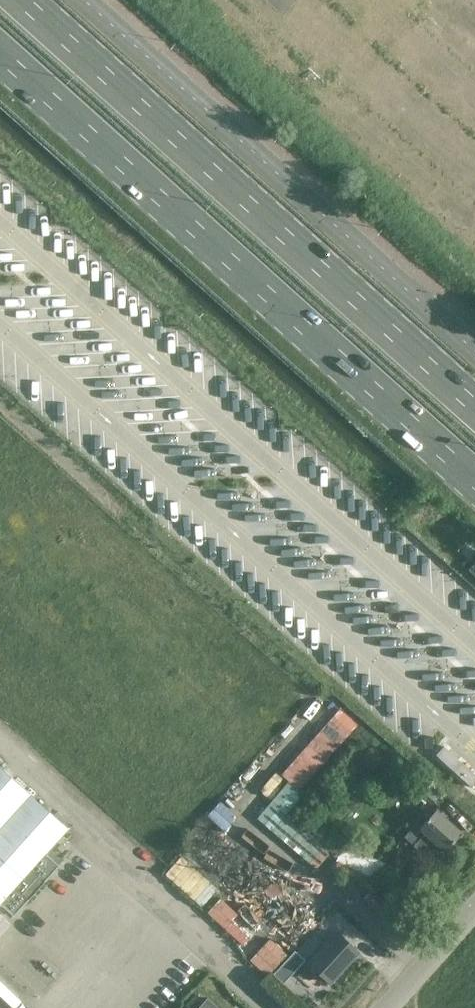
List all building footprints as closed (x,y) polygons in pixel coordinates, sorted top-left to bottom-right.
[(333,846),(286,808),(359,720),(339,704),(284,772),(289,777),(258,815),(318,864),(333,846)] [(436,754),(472,787),(474,783),(474,774),(444,746),(436,754)] [(69,828),(0,766),(0,932),(28,900),(15,888),(69,828)] [(445,852),(462,833),(435,810),(421,826),(417,822),(404,837),(434,863),(444,851),(445,852)] [(218,876),(243,850),(216,826),(192,852),(218,876)] [(359,868),(356,875),(373,883),(385,857),(347,839),(338,857),(359,868)] [(167,871),(196,896),(212,878),(182,853),(167,871)] [(257,860),(229,890),(294,949),(295,948),(311,963),(310,964),(331,983),(359,952),(338,933),(322,918),(322,919),(257,860)] [(243,942),(257,927),(222,894),(209,909),(243,942)] [(205,1001),(196,993),(186,1004),(190,1007),(217,1007),(207,999),(205,1001)]
